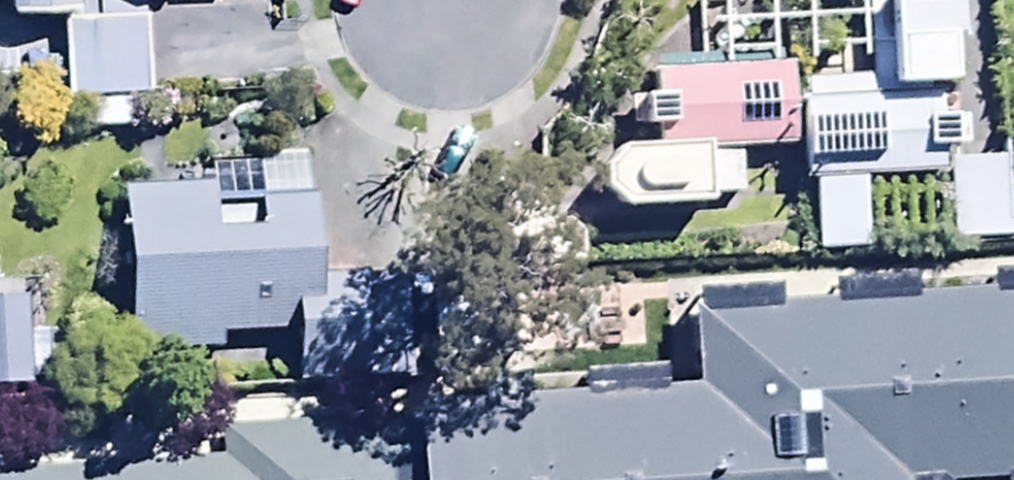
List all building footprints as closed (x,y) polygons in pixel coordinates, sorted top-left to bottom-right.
[(6,24),(82,20),(81,0),(5,0),(6,24)] [(886,2),(891,96),(944,93),(940,0),(930,0),(886,2)] [(145,20),(63,25),(68,109),(150,104),(145,20)] [(787,75),(643,78),(639,139),(656,139),(657,159),(789,156),(787,75)] [(938,106),(796,109),(798,191),(809,191),(811,255),(865,254),(864,187),(939,186),(938,156),(949,156),(949,124),(939,124),(938,106)] [(214,161),(215,188),(117,192),(123,351),(142,350),(142,363),(223,360),(223,340),(287,337),(290,394),(407,388),(403,295),(315,298),(311,199),(304,199),(302,157),(214,161)] [(1007,165),(948,166),(951,247),(1009,245),(1007,165)] [(680,306),(685,399),(657,400),(656,378),(582,382),(583,404),(403,414),(403,429),(213,438),(214,462),(0,473),(0,479),(1013,479),(1013,289),(680,306)] [(0,292),(0,391),(28,390),(25,292),(0,292)]
